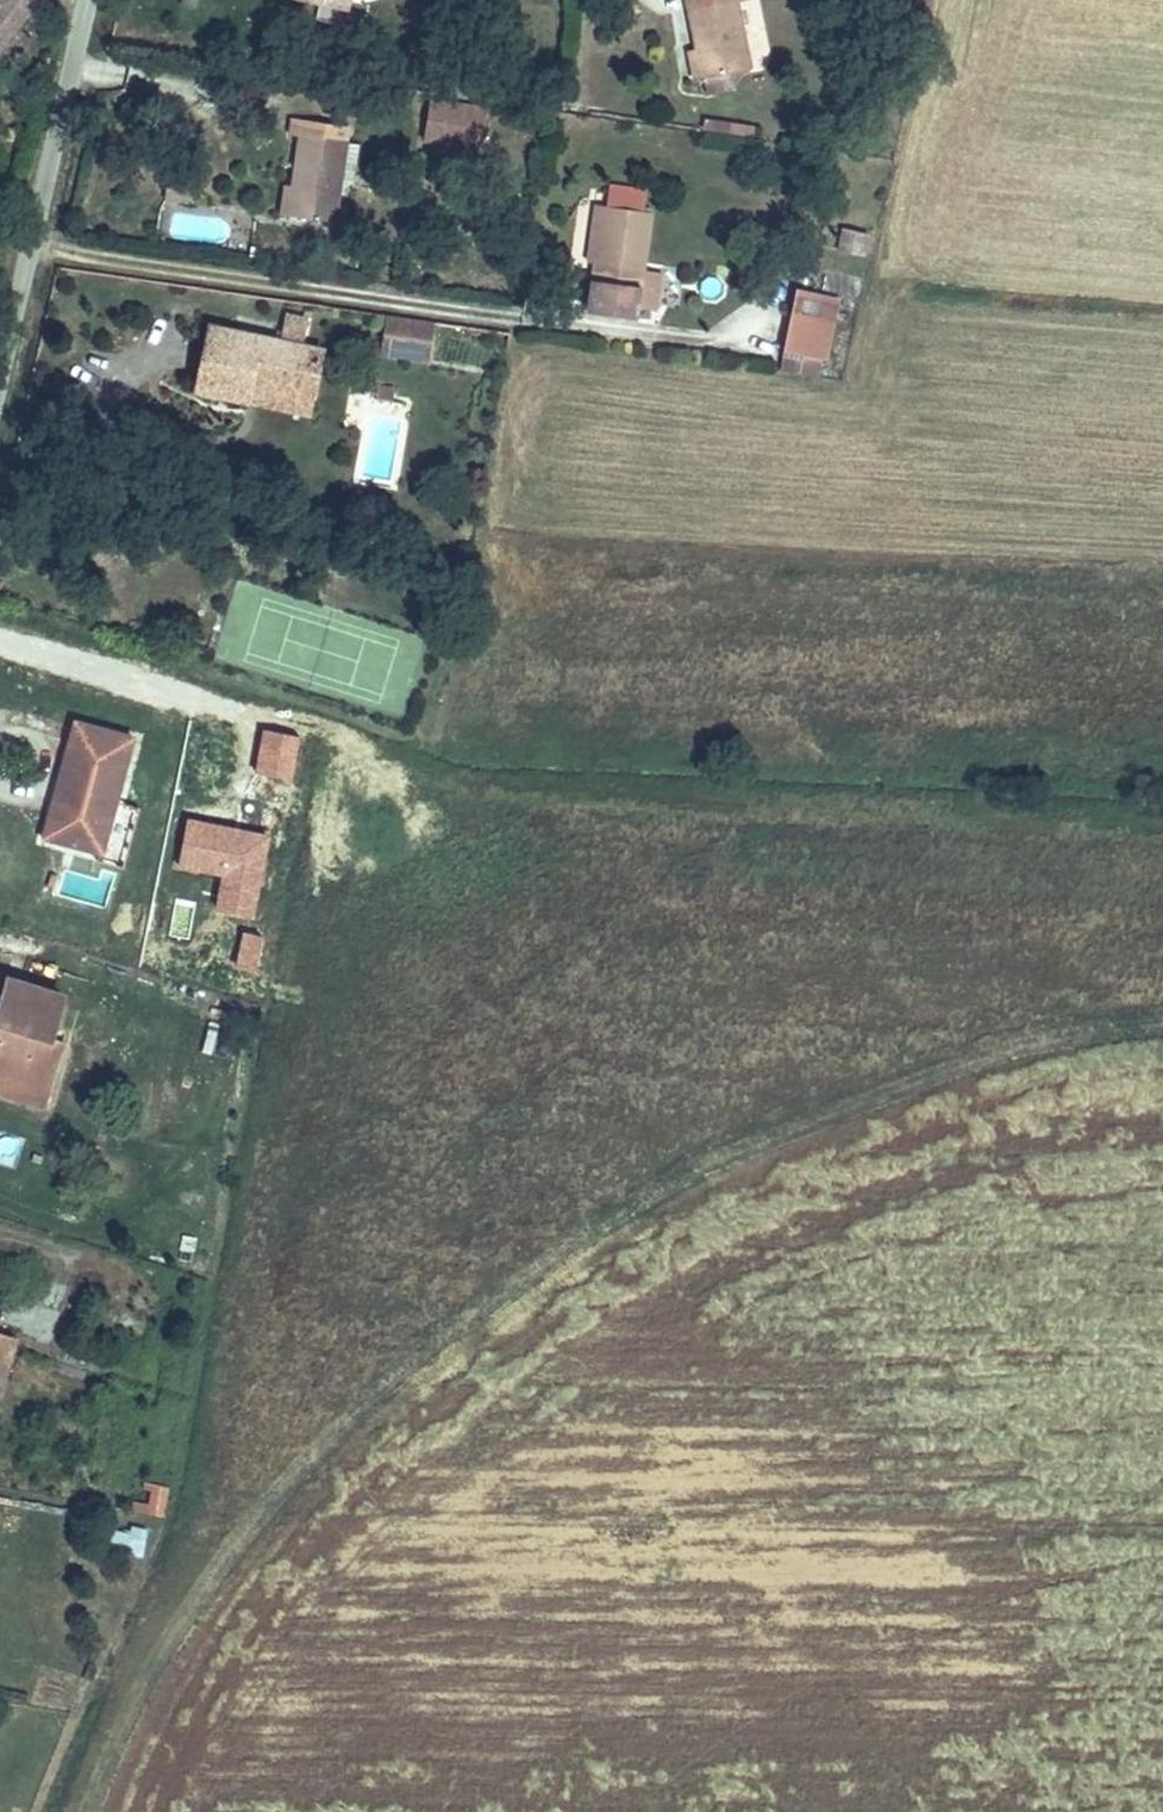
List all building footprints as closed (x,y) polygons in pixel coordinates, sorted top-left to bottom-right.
[(35,0),(0,0),(0,46),(35,0)] [(734,6),(748,3),(747,0),(687,0),(697,51),(690,52),(695,78),(746,67),(734,6)] [(427,105),(422,143),(481,151),(486,113),(427,105)] [(335,224),(347,142),(300,135),(292,187),(304,188),(299,218),(335,224)] [(636,318),(650,212),(641,210),(645,187),(605,182),(588,312),(636,318)] [(299,218),(304,188),(292,187),(287,186),(283,216),(299,218)] [(829,375),(833,294),(786,292),(782,372),(829,375)] [(428,361),(434,323),(387,315),(381,354),(428,361)] [(311,397),(321,351),(305,348),(310,323),(287,318),(282,343),(209,327),(197,384),(247,395),(250,383),(311,397)] [(247,395),(197,384),(196,391),(307,415),(311,397),(250,383),(247,395)] [(100,853),(131,738),(74,723),(55,794),(64,797),(52,840),(100,853)] [(52,840),(64,797),(55,794),(43,837),(52,840)] [(62,995),(7,979),(0,1004),(0,1024),(7,1027),(4,1038),(0,1037),(0,1076),(47,1091),(64,1035),(51,1031),(62,995)] [(0,1076),(0,1094),(42,1107),(47,1091),(0,1076)] [(181,1236),(178,1261),(193,1263),(196,1238),(181,1236)] [(0,1336),(0,1382),(13,1340),(0,1336)] [(166,1517),(172,1487),(154,1484),(153,1491),(151,1504),(149,1514),(166,1517)] [(149,1514),(151,1504),(135,1502),(133,1512),(149,1514)] [(142,1555),(147,1530),(113,1524),(108,1549),(142,1555)]
